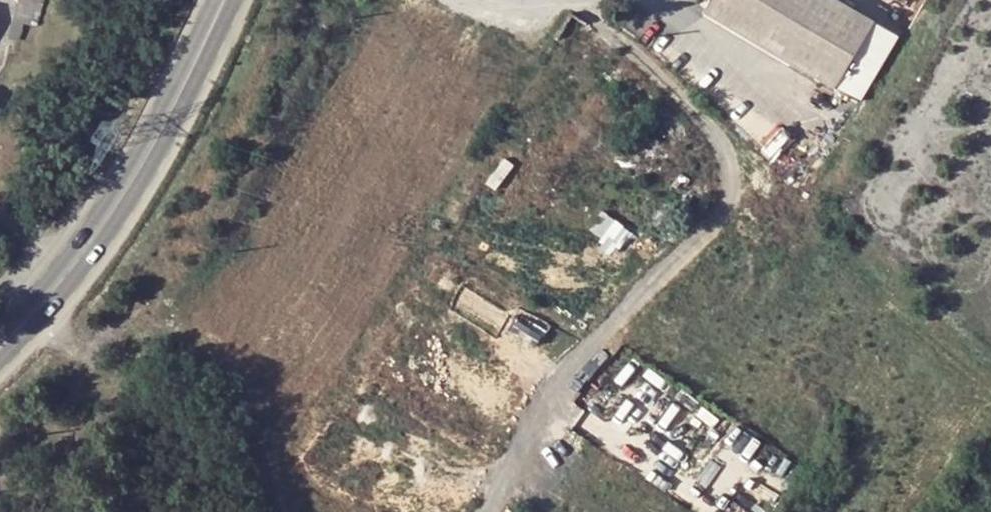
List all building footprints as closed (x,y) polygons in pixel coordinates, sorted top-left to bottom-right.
[(7,36),(12,38),(18,39),(22,22),(37,25),(43,0),(18,0),(7,36)] [(879,25),(837,0),(718,0),(710,14),(840,91),(879,25)] [(903,39),(879,25),(840,91),(864,105),(903,39)] [(621,252),(636,234),(604,207),(589,225),(621,252)]
